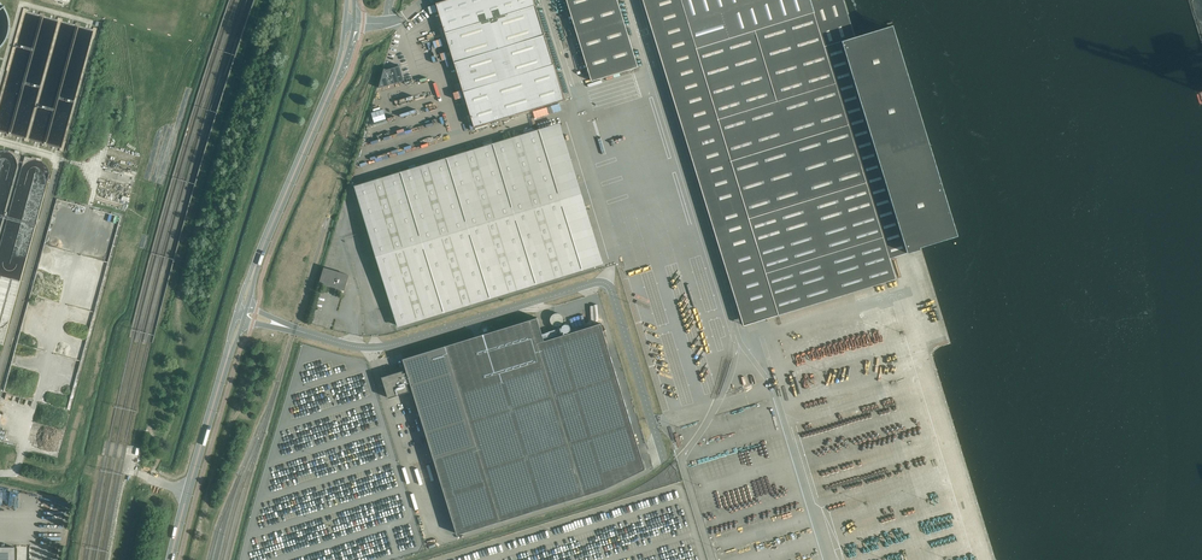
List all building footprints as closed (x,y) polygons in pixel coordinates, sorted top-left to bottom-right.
[(534,0),(446,0),(436,3),(455,62),(464,92),(554,64),(534,0)] [(592,81),(638,67),(618,0),(567,0),(592,81)] [(719,257),(757,246),(692,37),(681,0),(640,0),(719,257)] [(692,37),(757,246),(875,210),(814,12),(810,0),(681,0),(692,37)] [(404,80),(400,65),(387,69),(384,68),(379,87),(379,88),(404,80)] [(386,119),(383,109),(372,113),(374,122),(386,119)] [(564,123),(540,130),(582,269),(607,263),(586,194),(564,123)] [(378,263),(398,326),(582,269),(540,130),(355,187),(374,249),(378,263)] [(838,294),(897,280),(891,256),(898,254),(897,250),(885,248),(881,254),(872,246),(874,254),(858,258),(864,259),(865,264),(856,266),(859,267),(859,271),(863,271),(860,272),(865,276),(847,280),(851,284),(848,288),(841,290),(837,286),(836,293),(821,291),(819,301),(831,298),(830,293),(838,294)] [(327,268),(324,280),(332,283),(331,285),(336,286),(337,284),(345,287),(349,275),(327,268)] [(562,335),(559,327),(542,333),(537,317),(403,359),(407,372),(404,373),(403,370),(382,377),(388,398),(410,391),(409,389),(412,388),(457,534),(605,488),(645,468),(643,461),(600,323),(562,335)] [(14,547),(0,547),(0,559),(14,559),(14,547)]
